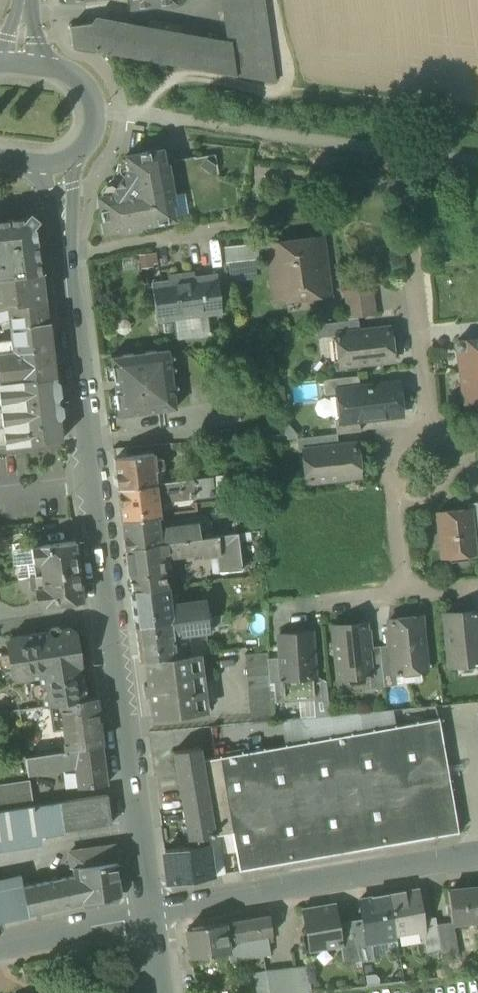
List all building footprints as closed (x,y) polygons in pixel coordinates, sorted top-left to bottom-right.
[(274,83),(263,0),(224,0),(230,42),(111,20),(70,26),(72,46),(274,83)] [(131,9),(176,3),(175,0),(130,0),(131,9)] [(119,230),(122,233),(138,230),(140,226),(140,224),(153,221),(156,224),(174,220),(175,220),(172,206),(175,202),(168,166),(165,164),(163,157),(162,150),(161,149),(126,156),(128,170),(111,194),(98,196),(97,197),(104,232),(104,233),(119,230)] [(41,273),(35,224),(27,217),(26,218),(0,221),(0,279),(41,273)] [(271,248),(278,296),(326,290),(319,242),(271,248)] [(225,248),(227,263),(259,259),(257,244),(225,248)] [(156,322),(175,319),(206,315),(222,313),(217,274),(194,277),(194,272),(167,275),(168,280),(151,282),(156,322)] [(8,306),(45,301),(41,273),(0,279),(0,308),(8,306)] [(338,290),(341,317),(373,313),(370,287),(338,290)] [(45,301),(8,306),(9,319),(10,328),(48,323),(45,301)] [(9,319),(8,306),(0,308),(0,322),(9,319)] [(209,333),(206,315),(175,319),(178,337),(209,333)] [(314,324),(315,337),(338,334),(359,332),(357,319),(342,321),(314,324)] [(54,378),(51,348),(48,323),(10,328),(10,330),(12,342),(13,353),(0,355),(0,384),(54,378)] [(338,334),(341,365),(392,359),(388,329),(359,332),(338,334)] [(460,372),(477,370),(477,340),(465,342),(462,339),(457,340),(454,343),(455,348),(458,350),(460,372)] [(13,353),(12,342),(0,343),(0,355),(13,353)] [(117,406),(118,416),(176,408),(174,393),(178,387),(172,382),(171,375),(176,369),(170,364),(170,363),(174,357),(168,353),(168,349),(110,356),(112,366),(113,379),(115,393),(117,406)] [(113,379),(112,366),(104,367),(106,380),(113,379)] [(460,372),(463,394),(460,397),(461,401),(464,404),(469,403),(471,400),(477,400),(477,370),(460,372)] [(323,380),(325,395),(340,393),(340,392),(341,389),(360,387),(358,376),(323,380)] [(0,407),(5,447),(62,440),(54,378),(0,384),(0,404),(0,407)] [(343,420),(345,421),(359,419),(396,415),(398,413),(398,408),(399,406),(392,404),(396,395),(396,394),(395,383),(360,387),(341,389),(340,392),(340,393),(340,395),(342,416),(342,417),(343,419),(343,420)] [(117,406),(115,393),(108,394),(110,407),(117,406)] [(392,404),(399,406),(402,398),(396,395),(392,404)] [(335,421),(336,434),(360,431),(359,419),(345,421),(343,420),(335,421)] [(338,446),(336,434),(297,438),(298,452),(304,451),(303,450),(338,446)] [(304,451),(307,481),(359,476),(355,444),(338,446),(303,450),(304,451)] [(114,459),(117,489),(155,484),(165,483),(165,482),(165,480),(164,470),(163,470),(162,458),(154,459),(153,453),(114,459)] [(192,479),(194,488),(213,486),(211,477),(192,479)] [(165,483),(155,484),(158,500),(195,496),(194,488),(192,479),(192,478),(165,482),(165,483)] [(159,515),(158,500),(155,484),(117,489),(121,520),(157,516),(159,515)] [(472,534),(477,533),(477,502),(467,504),(468,510),(469,509),(472,534)] [(438,513),(442,557),(474,553),(472,534),(469,509),(468,510),(438,513)] [(159,531),(157,517),(157,516),(121,520),(124,539),(123,539),(124,547),(125,547),(160,543),(159,531)] [(209,521),(198,523),(200,538),(210,536),(209,521)] [(160,543),(200,538),(198,523),(165,527),(165,531),(159,531),(160,543)] [(237,533),(238,541),(250,540),(249,531),(237,533)] [(200,538),(160,543),(162,554),(167,553),(167,557),(202,553),(202,557),(219,555),(220,572),(242,570),(238,541),(237,533),(210,536),(200,538)] [(31,549),(33,563),(34,576),(78,571),(75,542),(31,548),(31,549)] [(125,547),(130,590),(166,586),(164,568),(162,554),(160,543),(125,547)] [(23,564),(27,563),(33,563),(31,549),(21,550),(23,564)] [(171,567),(164,568),(166,586),(166,587),(173,586),(171,567)] [(78,571),(34,576),(36,590),(38,605),(82,600),(78,571)] [(135,626),(170,621),(169,611),(166,587),(166,586),(130,590),(135,626)] [(175,610),(169,611),(170,621),(207,616),(206,607),(205,601),(174,605),(175,610)] [(450,666),(477,663),(477,630),(476,611),(444,614),(450,666)] [(207,616),(170,621),(172,631),(177,630),(178,636),(209,632),(207,616)] [(391,644),(394,674),(395,674),(400,673),(400,672),(426,669),(421,619),(422,619),(422,617),(421,617),(389,620),(388,620),(388,622),(389,622),(391,644)] [(139,661),(144,661),(175,656),(172,631),(170,621),(135,626),(139,661)] [(333,626),(338,678),(365,675),(365,676),(369,676),(369,675),(370,674),(367,647),(365,623),(333,626)] [(42,699),(43,706),(49,705),(87,698),(83,674),(78,670),(81,664),(76,632),(71,627),(61,629),(57,635),(52,635),(46,631),(9,637),(5,643),(7,652),(12,656),(13,661),(9,667),(10,676),(16,681),(39,677),(40,684),(45,688),(46,693),(42,699)] [(271,697),(271,702),(314,699),(315,699),(314,682),(310,630),(309,631),(309,629),(302,630),(302,631),(279,633),(280,649),(279,649),(281,680),(269,681),(270,686),(271,697)] [(391,644),(379,646),(367,647),(370,674),(369,675),(369,676),(370,687),(383,686),(397,684),(395,674),(394,674),(391,644)] [(273,720),(272,709),(271,702),(271,697),(270,686),(269,681),(269,675),(268,663),(267,652),(245,654),(246,665),(247,677),(248,688),(249,699),(249,711),(250,722),(273,720)] [(194,654),(175,656),(144,661),(147,684),(144,684),(145,696),(148,696),(151,719),(202,713),(200,695),(206,694),(206,692),(200,693),(198,682),(204,682),(203,671),(197,672),(195,656),(201,655),(200,653),(194,654)] [(203,671),(201,655),(195,656),(197,672),(203,671)] [(314,699),(315,716),(330,715),(326,681),(314,682),(315,699),(314,699)] [(208,713),(206,694),(200,695),(202,713),(208,713)] [(64,741),(65,751),(73,750),(101,745),(95,698),(60,704),(61,713),(64,741)] [(280,720),(284,744),(395,725),(392,709),(330,715),(315,716),(280,720)] [(284,744),(202,758),(214,835),(219,834),(232,832),(239,871),(383,846),(459,834),(448,769),(439,718),(395,725),(284,744)] [(101,745),(73,750),(75,767),(78,789),(107,785),(101,745)] [(196,838),(214,835),(202,758),(200,747),(173,752),(177,778),(189,847),(197,845),(196,838)] [(47,771),(75,767),(73,750),(65,751),(45,754),(47,771)] [(25,757),(28,774),(47,771),(45,754),(25,757)] [(30,806),(26,781),(0,784),(0,811),(30,806)] [(62,801),(67,830),(111,824),(107,794),(62,801)] [(67,830),(62,801),(30,806),(0,811),(0,840),(67,830)] [(164,851),(168,884),(225,874),(219,834),(214,835),(196,838),(197,845),(189,847),(177,849),(164,851)] [(76,852),(82,903),(120,895),(114,847),(76,852)] [(82,903),(76,852),(69,853),(73,877),(0,890),(0,920),(82,903)] [(451,923),(452,923),(477,920),(477,888),(448,891),(451,922),(451,923)] [(417,889),(388,894),(396,935),(423,931),(425,930),(423,919),(417,889)] [(371,940),(396,935),(388,894),(359,899),(363,919),(367,941),(371,940)] [(303,909),(310,951),(340,945),(341,945),(338,923),(334,904),(303,909)] [(225,922),(227,942),(267,936),(272,935),(269,915),(225,922)] [(427,952),(440,949),(436,924),(434,917),(423,919),(425,930),(423,931),(427,952)] [(363,919),(350,921),(352,933),(361,962),(374,959),(371,940),(367,941),(363,919)] [(361,961),(361,962),(352,933),(350,921),(338,923),(341,945),(340,945),(343,965),(361,961)] [(190,955),(191,957),(228,951),(229,951),(227,942),(225,922),(187,929),(187,931),(188,931),(190,946),(189,947),(190,948),(191,955),(190,955)] [(451,922),(436,924),(440,949),(442,960),(458,958),(452,923),(451,923),(451,922)] [(270,954),(267,936),(227,942),(229,951),(228,951),(229,961),(270,954)] [(295,967),(298,992),(310,992),(311,992),(308,966),(295,967)] [(295,967),(265,970),(269,992),(298,992),(295,967)]
